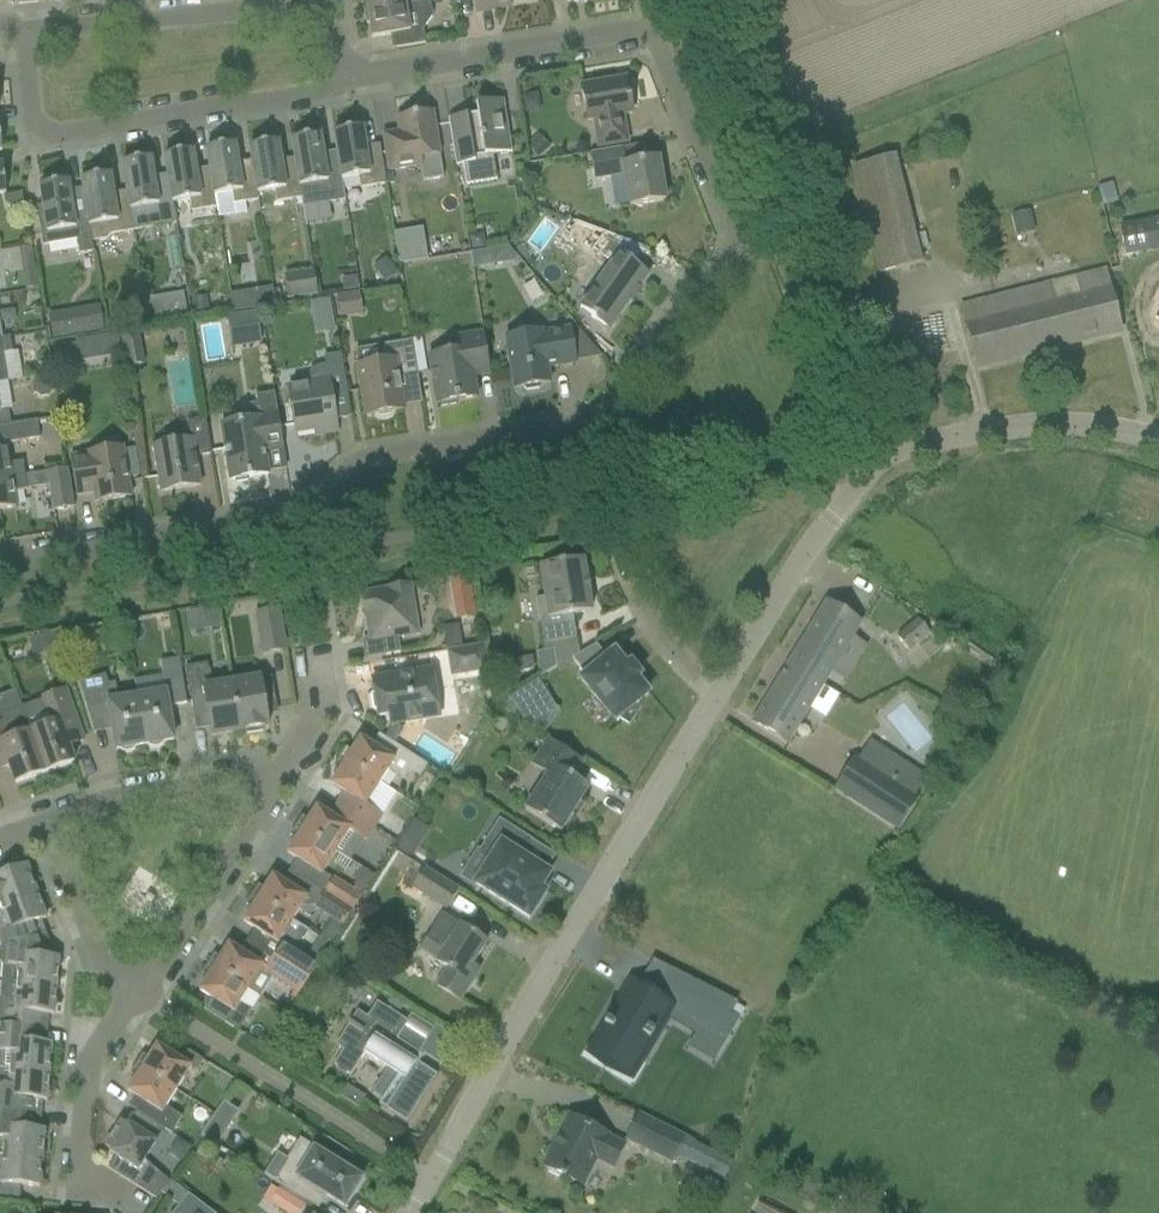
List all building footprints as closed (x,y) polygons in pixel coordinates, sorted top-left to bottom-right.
[(365,13),(419,4),(419,0),(366,0),(366,1),(363,2),(365,13)] [(478,14),(499,11),(499,6),(534,1),(534,0),(476,0),(478,14)] [(396,36),(398,50),(426,45),(424,31),(433,17),(430,2),(419,4),(365,13),(367,25),(370,25),(373,40),(396,36)] [(595,121),(599,148),(628,144),(623,116),(633,115),(627,80),(606,84),(605,81),(591,83),(591,86),(583,88),(588,122),(595,121)] [(464,165),(467,186),(497,181),(493,156),(513,153),(509,130),(505,106),(499,102),(477,106),(479,120),(469,122),(468,117),(449,120),(456,167),(464,165)] [(420,167),(423,182),(444,179),(440,156),(437,137),(433,113),(397,119),(400,134),(384,137),(387,160),(389,172),(420,167)] [(360,177),(362,189),(387,185),(386,179),(382,155),(367,157),(363,129),(354,131),(353,127),(343,129),(344,132),(334,134),(339,162),(342,180),(343,180),(360,177)] [(300,187),(302,199),(304,209),(346,202),(343,180),(342,180),(339,162),(325,164),(321,136),(311,138),(311,134),(301,136),(301,139),(292,141),(297,169),(300,187)] [(538,135),(526,147),(539,161),(551,149),(538,135)] [(275,191),(277,203),(302,199),(300,187),(297,169),(283,171),(279,143),(269,145),(269,141),(259,143),(259,146),(250,148),(254,171),(258,194),(275,191)] [(218,208),(219,219),(247,214),(245,204),(260,201),(258,194),(254,171),(240,173),(236,145),(226,147),(226,143),(216,145),(216,149),(207,150),(212,178),(217,208),(218,208)] [(625,177),(631,208),(666,202),(659,160),(648,162),(645,146),(590,155),(595,182),(612,179),(625,177)] [(190,201),(192,212),(217,208),(212,178),(198,180),(194,152),(184,154),(184,150),(174,152),(174,156),(165,157),(170,185),(173,203),(190,201)] [(854,166),(881,273),(923,263),(896,156),(854,166)] [(123,164),(129,202),(134,232),(176,224),(175,215),(173,203),(170,185),(156,187),(151,159),(142,161),(142,157),(132,159),(132,163),(123,164)] [(82,180),(84,189),(93,242),(106,240),(110,236),(134,232),(129,202),(115,204),(111,176),(102,177),(101,174),(91,175),(92,179),(82,180)] [(46,220),(39,221),(43,245),(43,247),(78,241),(80,255),(94,253),(93,242),(84,189),(70,192),(69,183),(59,184),(59,181),(49,182),(49,186),(40,187),(46,220)] [(1030,212),(1012,215),(1015,230),(1033,226),(1030,212)] [(1152,251),(1158,250),(1158,220),(1147,222),(1152,251)] [(395,234),(400,265),(428,260),(422,229),(395,234)] [(483,235),(469,237),(472,251),(485,249),(483,235)] [(596,321),(610,331),(631,301),(633,302),(640,292),(638,291),(649,276),(635,266),(646,250),(649,251),(649,250),(616,238),(613,243),(604,237),(594,251),(602,257),(613,265),(581,310),(592,318),(591,319),(596,322),(596,321)] [(31,248),(19,250),(22,270),(35,268),(31,248)] [(508,248),(492,250),(495,266),(515,262),(516,256),(514,254),(508,248)] [(386,257),(373,269),(386,284),(399,273),(386,257)] [(962,307),(978,368),(1120,332),(1114,309),(1105,271),(1076,278),(1080,295),(1056,302),(1051,284),(962,307)] [(285,276),(289,301),(317,296),(313,272),(285,276)] [(357,277),(341,280),(343,293),(359,290),(357,277)] [(246,311),(243,293),(231,295),(234,313),(246,311)] [(359,293),(337,297),(338,300),(340,312),(362,308),(360,293),(359,293)] [(154,323),(166,321),(162,297),(150,299),(154,323)] [(207,297),(191,300),(194,317),(210,314),(207,297)] [(314,323),(333,320),(330,300),(311,303),(314,323)] [(101,306),(49,316),(53,341),(105,332),(101,306)] [(142,307),(134,308),(137,324),(144,322),(142,307)] [(257,313),(227,317),(230,339),(260,335),(257,313)] [(120,332),(126,369),(144,366),(139,335),(134,336),(133,329),(120,332)] [(523,389),(527,393),(540,391),(543,385),(551,384),(548,369),(576,364),(572,341),(570,330),(542,335),(542,333),(506,339),(515,390),(523,389)] [(434,382),(438,405),(478,398),(474,373),(490,370),(484,335),(455,339),(457,352),(430,357),(434,382)] [(8,382),(5,354),(12,353),(10,338),(2,340),(2,339),(0,340),(0,383),(8,382)] [(362,393),(366,417),(404,411),(399,378),(418,375),(414,352),(412,342),(382,346),(385,363),(358,367),(362,393)] [(901,342),(895,351),(902,356),(909,347),(901,342)] [(76,344),(54,348),(56,363),(79,359),(76,344)] [(316,431),(318,437),(338,433),(332,397),(348,395),(341,355),(324,357),(326,366),(318,367),(310,372),(308,381),(309,385),(289,388),(296,434),(316,431)] [(37,379),(32,385),(34,393),(40,398),(48,397),(53,391),(52,383),(45,377),(37,379)] [(222,426),(231,482),(269,476),(264,447),(283,444),(275,394),(256,397),(257,404),(248,406),(250,417),(247,418),(247,421),(222,426)] [(11,425),(9,411),(1,412),(0,407),(0,427),(11,425)] [(154,447),(161,493),(201,487),(196,459),(212,456),(208,432),(206,419),(187,423),(190,441),(154,447)] [(3,446),(27,442),(39,439),(37,421),(11,425),(0,427),(0,428),(3,446)] [(26,476),(24,463),(10,465),(7,449),(0,451),(0,481),(26,476)] [(94,494),(96,504),(132,498),(123,449),(71,457),(74,473),(78,497),(94,494)] [(49,489),(53,512),(75,509),(68,469),(47,473),(49,489)] [(17,509),(14,493),(28,491),(26,476),(0,481),(0,512),(17,509)] [(536,600),(544,645),(577,640),(573,616),(592,613),(589,593),(591,593),(589,581),(587,581),(584,561),(541,568),(546,598),(536,600)] [(454,602),(474,599),(470,575),(451,578),(454,602)] [(386,639),(389,655),(400,654),(398,640),(420,637),(416,613),(413,614),(409,586),(389,590),(390,593),(362,597),(366,617),(369,616),(373,641),(386,639)] [(826,603),(753,723),(788,744),(861,624),(826,603)] [(258,615),(264,655),(286,651),(279,611),(258,615)] [(897,638),(910,653),(931,636),(918,621),(897,638)] [(443,628),(447,651),(462,649),(458,626),(443,628)] [(74,631),(59,634),(63,649),(77,645),(74,631)] [(55,673),(69,668),(58,632),(47,635),(53,653),(49,655),(55,673)] [(619,718),(630,725),(642,706),(639,703),(649,694),(637,679),(641,676),(631,664),(627,668),(615,653),(608,659),(597,645),(573,659),(586,676),(581,680),(615,722),(619,718)] [(449,653),(453,677),(488,671),(484,647),(463,651),(462,649),(447,651),(447,653),(449,653)] [(538,655),(542,677),(558,668),(556,652),(545,653),(538,655)] [(166,694),(169,708),(188,705),(181,665),(180,659),(161,662),(166,694)] [(210,721),(212,737),(240,733),(233,686),(212,689),(208,665),(187,669),(195,723),(210,721)] [(375,695),(371,696),(373,712),(378,711),(379,718),(390,716),(392,726),(393,726),(396,726),(415,723),(440,718),(432,670),(401,675),(400,673),(391,675),(392,677),(373,680),(375,695)] [(125,754),(128,754),(131,753),(135,751),(136,749),(136,747),(146,746),(138,698),(121,701),(115,684),(109,686),(106,676),(80,684),(93,729),(113,726),(117,750),(121,750),(121,751),(122,752),(125,754)] [(273,679),(233,686),(240,733),(246,732),(247,736),(263,733),(263,729),(269,728),(267,716),(266,710),(278,709),(273,679)] [(537,680),(502,703),(502,710),(543,736),(560,710),(555,708),(537,680)] [(22,708),(46,774),(75,764),(69,747),(84,742),(66,691),(44,699),(44,700),(22,708)] [(153,749),(156,749),(158,749),(162,747),(164,745),(164,743),(174,741),(169,708),(166,694),(138,698),(146,746),(149,745),(149,747),(151,748),(153,749)] [(16,785),(46,774),(22,708),(0,716),(0,721),(1,724),(0,725),(0,772),(10,769),(16,785)] [(393,726),(385,738),(395,745),(404,731),(396,726),(393,726)] [(340,758),(381,784),(390,771),(404,780),(410,772),(420,779),(428,766),(400,748),(395,745),(385,738),(380,735),(372,747),(361,739),(352,753),(346,749),(340,758)] [(548,776),(526,811),(561,833),(572,816),(576,819),(585,806),(580,803),(589,788),(574,778),(584,763),(564,750),(549,741),(533,766),(548,776)] [(857,756),(835,790),(898,831),(921,798),(922,797),(917,794),(879,770),(890,754),(871,742),(860,758),(857,756)] [(338,805),(375,829),(383,817),(367,806),(381,784),(340,758),(334,768),(340,772),(332,785),(345,794),(338,805)] [(303,817),(296,827),(337,853),(351,862),(364,841),(367,842),(375,830),(375,829),(338,805),(331,817),(317,808),(309,821),(303,817)] [(499,820),(479,851),(491,859),(475,884),(529,919),(545,893),(540,890),(550,875),(522,857),(532,841),(499,820)] [(324,893),(353,912),(375,877),(363,869),(356,880),(353,891),(334,879),(332,881),(323,875),(337,853),(296,827),(290,837),(296,841),(288,854),(308,867),(301,878),(324,893)] [(405,834),(396,848),(411,858),(420,844),(405,834)] [(37,893),(27,866),(9,872),(0,875),(0,906),(37,893)] [(424,870),(412,888),(446,910),(458,891),(424,870)] [(259,886),(253,896),(293,922),(302,908),(308,899),(294,890),(273,877),(265,890),(259,886)] [(2,949),(33,938),(29,926),(47,920),(37,893),(0,906),(0,944),(2,948),(2,949)] [(315,908),(315,909),(332,920),(343,927),(353,912),(324,893),(315,908)] [(244,923),(278,945),(284,936),(292,942),(295,943),(297,943),(300,942),(302,941),(305,939),(309,932),(293,922),(253,896),(246,906),(252,910),(244,923)] [(437,986),(460,1001),(476,978),(468,973),(488,944),(443,915),(421,949),(438,960),(437,962),(447,969),(437,986)] [(57,987),(59,958),(42,957),(35,937),(33,938),(2,949),(2,948),(0,949),(0,962),(4,965),(2,982),(57,987)] [(273,957),(308,980),(318,965),(283,943),(281,945),(273,957)] [(209,965),(249,990),(264,967),(250,959),(229,945),(221,959),(215,955),(209,965)] [(273,957),(263,973),(281,984),(293,992),(286,1004),(292,1007),(299,996),(298,995),(308,980),(273,957)] [(208,978),(200,992),(212,999),(205,1010),(226,1024),(239,1032),(239,1033),(252,1012),(240,1004),(249,990),(209,965),(202,974),(208,978)] [(606,1026),(589,1054),(631,1079),(643,1059),(635,1054),(645,1038),(649,1040),(653,1032),(649,1030),(665,1004),(718,1036),(719,1034),(731,1015),(738,1003),(668,968),(667,970),(652,995),(638,986),(632,983),(609,1022),(607,1021),(604,1025),(606,1026)] [(35,1029),(36,1014),(55,1016),(57,987),(2,982),(0,1006),(0,1026),(35,1029)] [(387,1004),(400,1013),(405,1005),(392,996),(387,1004)] [(343,1051),(334,1066),(351,1077),(365,1055),(388,1070),(374,1091),(384,1098),(379,1106),(386,1111),(387,1110),(388,1110),(387,1111),(407,1124),(438,1076),(417,1063),(415,1061),(418,1055),(420,1054),(435,1030),(415,1017),(412,1015),(407,1022),(378,1003),(368,1018),(360,1013),(353,1024),(350,1022),(348,1025),(351,1027),(338,1048),(343,1051)] [(50,1073),(52,1045),(34,1043),(35,1029),(0,1026),(0,1069),(50,1073)] [(137,1066),(177,1092),(185,1078),(192,1068),(197,1072),(204,1062),(189,1052),(182,1062),(157,1046),(149,1060),(143,1056),(137,1066)] [(161,1127),(172,1135),(180,1123),(183,1118),(167,1107),(177,1092),(137,1066),(131,1075),(136,1079),(128,1092),(138,1099),(131,1109),(161,1128),(161,1127)] [(34,1115),(35,1101),(47,1102),(50,1073),(0,1069),(0,1112),(34,1115)] [(202,1136),(217,1146),(238,1113),(224,1104),(202,1136)] [(43,1159),(45,1131),(33,1130),(34,1115),(0,1112),(0,1156),(3,1156),(43,1159)] [(626,1140),(673,1164),(685,1139),(639,1115),(626,1140)] [(570,1116),(544,1167),(549,1170),(547,1173),(560,1180),(561,1176),(583,1187),(596,1162),(613,1171),(618,1160),(625,1147),(608,1138),(609,1135),(570,1116)] [(121,1177),(156,1202),(168,1183),(144,1161),(156,1144),(152,1141),(160,1129),(154,1124),(146,1137),(128,1125),(128,1127),(121,1123),(105,1148),(111,1152),(111,1153),(117,1157),(109,1170),(121,1177)] [(275,1180),(274,1182),(319,1210),(327,1197),(345,1208),(363,1180),(346,1170),(348,1168),(332,1157),(331,1160),(302,1141),(289,1162),(294,1165),(282,1185),(275,1180)] [(21,1201),(22,1187),(40,1188),(43,1159),(3,1156),(3,1164),(1,1164),(0,1172),(0,1199),(21,1201)] [(690,1184),(703,1191),(710,1177),(689,1166),(680,1182),(689,1186),(690,1184)] [(284,1212),(300,1212),(304,1206),(278,1190),(270,1204),(284,1212)] [(188,1195),(174,1212),(212,1212),(188,1195)]
